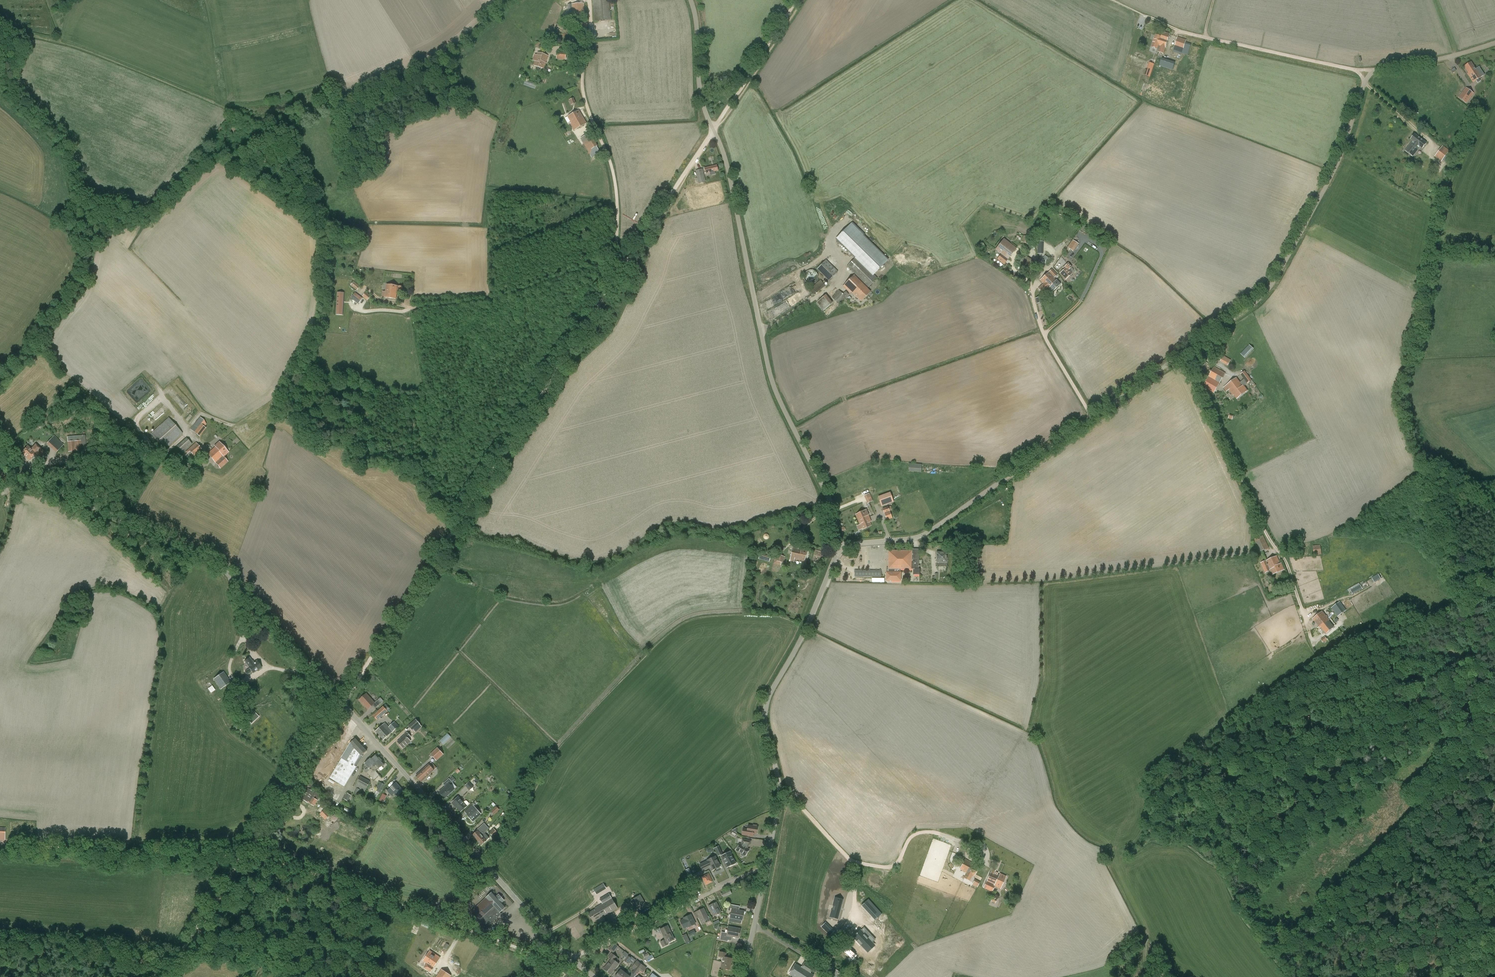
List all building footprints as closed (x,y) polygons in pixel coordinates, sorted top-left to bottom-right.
[(594,22),(611,20),(609,0),(592,0),(594,22)] [(583,13),(585,13),(583,3),(567,5),(567,6),(564,6),(565,15),(568,15),(572,14),(573,18),(583,17),(583,13)] [(1159,49),(1158,52),(1164,54),(1170,34),(1163,32),(1161,36),(1160,38),(1162,39),(1161,42),(1161,43),(1159,49)] [(1160,46),(1159,49),(1161,43),(1161,42),(1162,39),(1160,38),(1161,36),(1155,34),(1151,47),(1157,49),(1158,46),(1160,46)] [(1177,37),(1173,52),(1181,55),(1182,53),(1188,55),(1191,44),(1185,43),(1186,40),(1177,37)] [(566,52),(557,51),(556,59),(565,60),(566,52)] [(536,55),(535,55),(533,60),(535,61),(533,65),(544,69),(546,63),(546,62),(548,56),(537,52),(536,55)] [(1162,58),(1159,66),(1172,70),(1175,63),(1162,58)] [(1468,73),(1467,74),(1473,82),(1484,75),(1479,67),(1476,69),(1471,62),(1464,67),(1468,73)] [(1154,64),(1149,63),(1145,76),(1150,77),(1154,64)] [(1466,103),(1474,93),(1466,87),(1459,98),(1466,103)] [(570,123),(574,130),(586,124),(579,111),(572,115),(567,117),(571,123),(570,123)] [(580,138),(592,158),(600,153),(597,147),(598,146),(590,133),(580,138)] [(1413,141),(1405,151),(1412,156),(1420,147),(1422,148),(1426,143),(1415,134),(1411,140),(1413,141)] [(1450,151),(1443,146),(1434,157),(1441,162),(1442,160),(1446,163),(1451,157),(1447,154),(1450,151)] [(705,181),(702,169),(695,171),(697,178),(699,183),(705,181)] [(1004,239),(995,250),(999,252),(1001,254),(997,259),(1004,264),(1016,249),(1010,244),(1004,239)] [(1078,244),(1073,240),(1068,248),(1073,251),(1078,244)] [(1024,256),(1023,258),(1032,264),(1034,261),(1024,256)] [(877,278),(856,257),(847,266),(868,287),(877,278)] [(1030,268),(1032,264),(1023,258),(1020,262),(1030,268)] [(838,272),(826,260),(815,271),(819,274),(820,272),(829,281),(838,272)] [(1020,262),(1018,266),(1028,272),(1031,268),(1025,265),(1020,262)] [(1063,268),(1064,269),(1060,273),(1065,280),(1071,274),(1068,270),(1072,266),(1068,262),(1063,268)] [(1040,280),(1043,284),(1038,289),(1042,293),(1048,288),(1052,292),(1060,285),(1058,282),(1057,282),(1054,278),(1057,275),(1052,269),(1040,280)] [(806,272),(806,273),(805,273),(805,274),(805,275),(804,276),(804,277),(804,278),(804,279),(805,280),(805,281),(806,282),(807,283),(808,283),(809,284),(810,284),(811,284),(812,284),(813,284),(814,284),(814,283),(815,283),(815,282),(816,282),(816,281),(817,281),(817,280),(818,279),(818,278),(818,277),(818,276),(818,275),(817,275),(817,274),(817,273),(816,273),(816,272),(815,272),(815,271),(814,271),(813,271),(812,271),(812,270),(811,270),(810,270),(810,271),(808,271),(807,272),(806,272)] [(858,298),(861,301),(870,292),(867,289),(867,288),(854,275),(843,286),(850,293),(851,292),(857,299),(858,298)] [(825,286),(821,280),(820,280),(819,279),(817,281),(818,282),(809,289),(813,295),(825,286)] [(351,286),(357,291),(360,286),(354,282),(351,286)] [(398,287),(398,286),(387,285),(385,298),(396,299),(397,293),(400,294),(400,291),(402,291),(402,287),(398,287)] [(843,294),(839,290),(832,298),(839,305),(849,295),(846,291),(843,294)] [(362,296),(367,300),(371,296),(366,292),(362,296)] [(339,315),(342,296),(342,293),(335,293),(333,314),(339,315)] [(817,302),(822,309),(823,311),(833,303),(826,295),(817,302)] [(1249,345),(1241,354),(1244,358),(1253,349),(1249,345)] [(1220,361),(1228,365),(1231,360),(1223,356),(1220,361)] [(1208,364),(1203,361),(1199,368),(1204,371),(1208,364)] [(1205,389),(1214,393),(1225,373),(1214,367),(1204,384),(1207,386),(1205,389)] [(1223,388),(1226,392),(1229,390),(1233,396),(1234,395),(1236,399),(1247,391),(1244,386),(1252,381),(1245,371),(1241,374),(1244,379),(1240,382),(1237,378),(1223,388)] [(206,424),(204,420),(200,417),(190,429),(199,437),(206,428),(205,427),(206,424)] [(150,434),(164,450),(183,434),(169,418),(150,434)] [(64,445),(54,435),(46,443),(56,453),(64,445)] [(68,436),(68,452),(85,451),(85,435),(68,436)] [(177,447),(182,453),(192,445),(186,438),(177,447)] [(185,456),(189,460),(191,457),(192,458),(202,449),(196,442),(186,451),(186,452),(184,454),(185,455),(185,456)] [(224,457),(229,453),(219,442),(214,446),(215,447),(207,454),(220,469),(228,462),(224,457)] [(21,453),(29,461),(36,454),(43,461),(48,456),(36,444),(31,449),(27,446),(21,453)] [(878,496),(882,507),(894,502),(890,492),(878,496)] [(891,506),(883,509),(887,520),(892,518),(890,511),(892,510),(891,506)] [(856,514),(859,522),(868,518),(867,515),(868,515),(866,510),(856,514)] [(868,518),(859,522),(862,530),(871,526),(868,518)] [(1254,536),(1255,539),(1254,540),(1259,552),(1269,548),(1263,536),(1260,537),(1259,534),(1254,536)] [(1320,543),(1313,544),(1314,555),(1321,555),(1320,543)] [(793,547),(790,561),(794,562),(794,559),(805,561),(807,550),(801,549),(793,547)] [(889,551),(889,568),(889,572),(886,572),(886,580),(900,580),(900,569),(913,569),(913,575),(920,575),(920,569),(919,569),(919,549),(902,549),(902,551),(889,551)] [(937,553),(937,562),(937,567),(946,567),(946,563),(947,553),(937,553)] [(781,562),(784,563),(785,557),(776,554),(774,564),(781,565),(781,562)] [(1277,556),(1261,563),(1265,573),(1270,571),(1272,575),(1284,570),(1281,563),(1280,564),(1277,556)] [(1378,574),(1372,577),(1374,582),(1381,579),(1378,574)] [(1350,590),(1353,594),(1362,589),(1360,584),(1350,590)] [(1331,608),(1334,612),(1344,606),(1340,601),(1331,608)] [(1344,606),(1334,612),(1337,616),(1346,610),(1344,606)] [(1320,628),(1321,627),(1328,621),(1329,620),(1322,612),(1313,619),(1319,626),(1320,628)] [(1328,621),(1321,627),(1326,633),(1334,627),(1328,621)] [(249,667),(248,667),(249,668),(245,671),(247,674),(251,671),(253,673),(261,667),(257,661),(253,664),(249,658),(245,661),(249,667)] [(213,679),(220,690),(231,682),(224,672),(213,679)] [(378,700),(374,703),(366,694),(359,700),(365,707),(365,706),(368,709),(371,707),(372,706),(373,706),(375,709),(381,704),(378,700)] [(373,716),(377,721),(387,712),(383,707),(373,716)] [(255,713),(248,720),(251,724),(259,716),(255,713)] [(414,731),(420,725),(416,719),(408,726),(413,731),(414,731)] [(376,732),(383,740),(393,732),(399,726),(395,721),(388,727),(385,723),(376,732)] [(401,739),(398,742),(403,748),(410,742),(408,739),(411,737),(409,735),(407,733),(401,739)] [(440,740),(443,744),(451,737),(447,733),(440,740)] [(355,739),(351,743),(330,778),(344,787),(361,759),(360,758),(361,756),(367,751),(355,739)] [(430,754),(437,761),(444,755),(437,748),(430,754)] [(364,764),(370,770),(367,773),(374,780),(379,775),(376,772),(385,764),(376,755),(371,759),(364,764)] [(428,765),(416,776),(421,782),(434,771),(428,765)] [(361,776),(355,786),(365,792),(370,782),(361,776)] [(439,792),(445,798),(454,790),(451,785),(456,780),(453,776),(450,779),(449,778),(443,784),(445,787),(439,792)] [(377,787),(376,790),(381,792),(385,785),(380,782),(378,785),(377,787)] [(465,785),(470,791),(474,787),(469,782),(465,785)] [(392,796),(395,793),(397,796),(403,791),(396,783),(390,788),(387,791),(392,796)] [(357,788),(354,794),(358,796),(362,791),(357,788)] [(307,789),(301,798),(308,803),(309,802),(310,802),(309,803),(314,807),(318,801),(313,797),(313,798),(311,797),(314,793),(307,789)] [(452,803),(454,806),(455,806),(460,812),(467,806),(469,804),(469,803),(467,801),(465,801),(463,803),(458,797),(452,803)] [(466,811),(468,814),(467,815),(473,822),(481,814),(473,805),(466,811)] [(325,810),(320,814),(325,820),(330,815),(325,810)] [(748,829),(743,828),(742,835),(749,836),(749,833),(756,834),(758,827),(748,825),(748,829)] [(473,835),(477,840),(482,836),(480,834),(482,832),(480,829),(473,835)] [(323,831),(320,837),(326,840),(329,834),(323,831)] [(482,836),(477,840),(481,845),(486,841),(488,839),(486,836),(484,838),(482,836)] [(741,855),(741,856),(742,856),(743,857),(744,856),(745,856),(746,856),(749,850),(747,848),(748,846),(748,845),(750,845),(751,841),(742,839),(742,843),(741,845),(740,844),(736,850),(741,853),(741,854),(741,855)] [(714,848),(718,856),(723,854),(719,846),(714,848)] [(722,856),(727,867),(736,863),(730,852),(722,856)] [(711,869),(712,870),(720,866),(715,856),(707,860),(708,861),(704,863),(700,865),(702,870),(708,868),(711,869)] [(959,869),(967,873),(964,878),(970,881),(972,876),(974,877),(979,866),(965,859),(959,869)] [(1000,875),(994,873),(995,871),(992,869),(987,881),(986,881),(983,888),(992,891),(995,886),(1001,889),(1006,877),(1000,874),(1000,875)] [(702,877),(706,884),(712,882),(708,874),(702,877)] [(975,879),(972,885),(977,888),(980,882),(975,879)] [(470,913),(477,922),(481,926),(488,919),(492,923),(502,914),(500,912),(505,908),(501,903),(504,901),(499,895),(496,897),(492,893),(470,913)] [(596,909),(588,914),(593,922),(596,920),(596,921),(599,927),(607,923),(603,917),(606,915),(618,908),(609,894),(600,899),(602,904),(595,908),(596,909)] [(642,895),(632,899),(637,909),(646,905),(642,895)] [(868,900),(860,908),(873,922),(881,915),(868,900)] [(835,901),(832,914),(836,916),(835,919),(839,920),(842,908),(841,908),(843,903),(835,901)] [(709,906),(713,916),(721,912),(716,903),(709,906)] [(731,911),(728,926),(739,929),(740,920),(742,920),(744,911),(739,910),(740,906),(729,904),(728,911),(731,911)] [(704,909),(696,912),(702,924),(709,921),(709,920),(710,918),(709,916),(707,916),(704,909)] [(695,924),(691,915),(684,918),(684,919),(680,921),(682,925),(684,929),(688,927),(695,924)] [(660,942),(662,947),(668,945),(667,942),(674,939),(668,926),(660,929),(665,939),(660,942)] [(739,929),(728,926),(727,933),(721,932),(720,940),(728,942),(728,940),(731,941),(732,937),(739,938),(740,929),(739,929)] [(856,927),(848,934),(863,950),(871,943),(868,941),(871,938),(861,926),(858,929),(856,927)] [(608,949),(613,953),(618,947),(613,943),(608,949)] [(845,951),(854,959),(858,955),(848,947),(845,951)] [(427,964),(424,968),(431,972),(440,958),(430,951),(423,961),(427,964)] [(721,968),(729,969),(730,963),(732,963),(732,959),(726,958),(727,953),(719,951),(718,957),(723,958),(721,968)] [(604,969),(611,974),(618,964),(616,962),(619,959),(612,954),(609,958),(611,960),(604,969)] [(639,970),(643,965),(637,960),(633,965),(636,967),(632,973),(635,976),(640,970),(639,970)] [(805,962),(802,967),(796,964),(789,974),(795,976),(813,976),(814,975),(810,973),(813,968),(805,962)]
